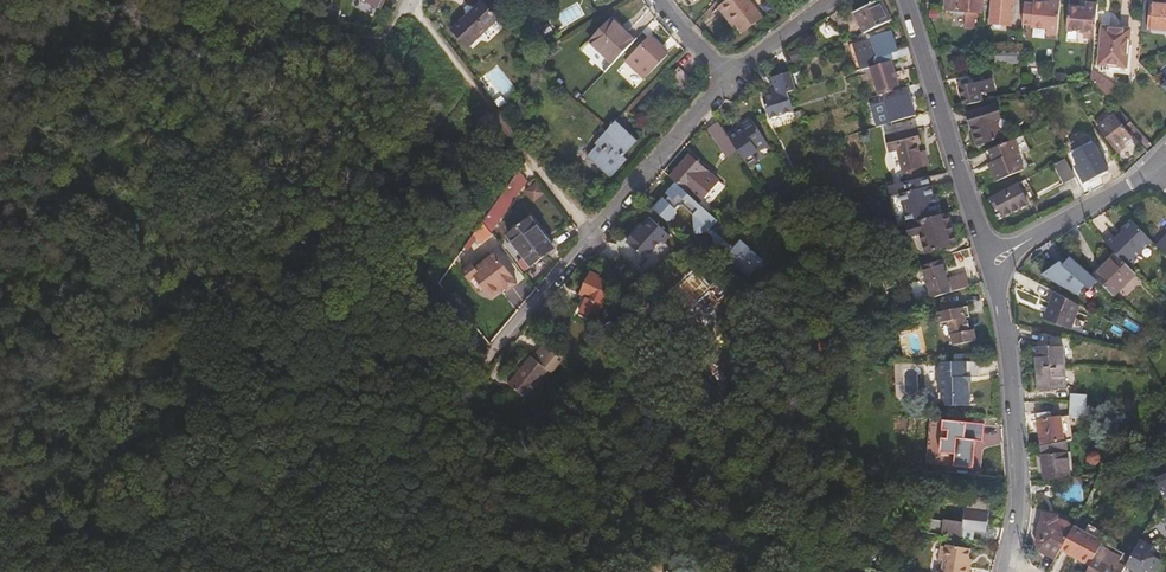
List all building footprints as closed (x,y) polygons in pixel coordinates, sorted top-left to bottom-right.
[(452,29),(466,44),(502,11),(491,0),(481,0),(452,29)] [(715,9),(722,17),(726,14),(740,31),(748,25),(736,9),(746,1),(746,0),(727,0),(715,9)] [(855,11),(865,32),(872,29),(879,25),(893,18),(888,8),(884,10),(879,0),(877,0),(855,11)] [(949,9),(956,9),(957,0),(950,0),(949,9)] [(956,9),(969,10),(968,26),(982,27),(985,0),(957,0),(956,9)] [(993,24),(1014,25),(1016,0),(995,0),(993,24)] [(1061,0),(1035,0),(1032,26),(1047,28),(1047,32),(1057,33),(1061,0)] [(736,9),(748,25),(758,17),(746,1),(736,9)] [(1095,37),(1098,3),(1088,2),(1087,10),(1083,9),(1083,7),(1071,5),(1069,29),(1086,31),(1086,36),(1095,37)] [(1142,32),(1150,33),(1151,27),(1165,28),(1165,4),(1145,2),(1142,32)] [(941,8),(933,7),(932,15),(940,16),(941,8)] [(610,20),(589,43),(612,64),(634,41),(610,20)] [(874,38),(858,46),(864,68),(872,66),(893,60),(902,57),(899,49),(894,31),(890,32),(889,29),(881,31),(879,25),(872,29),(874,38)] [(1102,27),(1099,63),(1126,65),(1129,29),(1102,27)] [(666,55),(648,37),(624,61),(641,78),(666,55)] [(899,49),(902,57),(910,54),(907,47),(899,49)] [(994,49),(993,62),(1019,62),(1020,49),(994,49)] [(872,66),(877,83),(881,94),(902,88),(893,60),(872,66)] [(664,79),(679,95),(692,84),(677,68),(664,79)] [(767,102),(773,124),(798,117),(791,90),(797,88),(793,70),(775,75),(781,101),(776,102),(775,99),(767,102)] [(962,87),(965,104),(984,100),(982,92),(997,88),(995,79),(962,87)] [(887,101),(894,121),(918,114),(912,93),(904,95),(902,88),(881,94),(883,102),(887,101)] [(970,113),(979,143),(1003,135),(998,118),(1002,117),(998,104),(970,113)] [(1095,120),(1115,146),(1130,135),(1123,126),(1130,120),(1118,107),(1112,111),(1109,108),(1095,120)] [(608,128),(630,146),(638,139),(617,119),(608,128)] [(727,136),(733,146),(736,150),(744,163),(746,166),(755,160),(752,155),(766,146),(749,119),(739,126),(741,130),(736,133),(735,132),(727,136)] [(725,157),(736,150),(733,146),(727,136),(721,127),(718,122),(707,129),(725,157)] [(593,144),(595,146),(586,156),(609,178),(627,158),(623,154),(630,146),(608,128),(593,144)] [(888,139),(892,150),(895,149),(901,147),(907,170),(926,164),(916,130),(888,139)] [(992,148),(997,160),(999,164),(994,167),(1000,180),(1027,167),(1021,154),(1027,151),(1029,150),(1022,135),(992,148)] [(1072,152),(1076,161),(1073,163),(1083,180),(1106,167),(1093,141),(1072,152)] [(895,149),(902,172),(907,170),(901,147),(895,149)] [(1021,154),(1027,167),(1032,165),(1027,151),(1021,154)] [(805,154),(796,156),(798,163),(807,161),(805,154)] [(670,177),(699,205),(712,191),(720,182),(691,155),(670,177)] [(1055,163),(1064,181),(1075,176),(1065,157),(1055,163)] [(755,160),(746,166),(747,168),(756,162),(755,160)] [(942,215),(931,177),(921,179),(891,185),(894,195),(909,191),(918,222),(942,215)] [(514,179),(482,223),(489,232),(520,190),(514,179)] [(525,189),(534,201),(548,192),(539,179),(525,189)] [(991,198),(996,207),(999,205),(1004,214),(1028,201),(1018,183),(991,198)] [(128,194),(138,205),(147,197),(137,186),(128,194)] [(653,206),(669,222),(680,211),(664,195),(653,206)] [(911,224),(915,235),(923,232),(929,253),(960,242),(950,213),(942,215),(918,222),(911,224)] [(1133,252),(1136,255),(1140,254),(1150,244),(1153,239),(1131,217),(1123,225),(1123,230),(1117,236),(1111,231),(1103,239),(1118,254),(1125,261),(1133,252)] [(507,237),(529,267),(552,251),(530,221),(507,237)] [(662,244),(669,237),(651,221),(643,229),(638,235),(636,232),(626,243),(644,260),(659,244),(662,244)] [(915,235),(921,256),(929,253),(923,232),(915,235)] [(727,262),(746,278),(761,262),(739,242),(729,253),(732,256),(727,262)] [(1096,276),(1107,288),(1116,296),(1138,273),(1125,261),(1118,254),(1096,276)] [(1049,255),(1038,272),(1044,276),(1055,258),(1049,255)] [(476,270),(476,278),(485,289),(492,296),(504,286),(508,290),(517,282),(495,256),(476,270)] [(1034,279),(1054,290),(1058,292),(1066,278),(1074,283),(1080,273),(1056,257),(1055,258),(1044,276),(1038,272),(1034,279)] [(923,267),(931,291),(934,290),(935,293),(932,294),(933,297),(972,285),(968,272),(949,278),(943,261),(923,267)] [(479,293),(485,289),(476,278),(476,270),(471,265),(462,273),(479,293)] [(581,292),(589,296),(587,301),(602,308),(609,291),(603,288),(606,282),(597,278),(599,275),(590,271),(581,292)] [(692,308),(695,311),(699,306),(696,304),(709,291),(719,303),(730,293),(719,281),(713,287),(703,277),(701,279),(696,274),(669,299),(684,315),(692,308)] [(1054,290),(1044,317),(1070,327),(1080,304),(1058,292),(1054,290)] [(939,312),(941,322),(949,321),(953,345),(976,340),(974,330),(968,330),(968,327),(970,326),(969,319),(966,320),(966,316),(964,306),(939,312)] [(1092,314),(1089,323),(1095,326),(1098,317),(1092,314)] [(533,322),(544,336),(550,329),(539,316),(533,322)] [(724,331),(729,342),(741,337),(737,326),(724,331)] [(532,357),(509,384),(523,397),(548,370),(551,373),(563,360),(549,343),(535,358),(532,357)] [(1034,351),(1036,368),(1062,366),(1060,349),(1034,351)] [(942,371),(942,398),(945,398),(949,406),(972,406),(972,382),(972,378),(975,378),(979,378),(979,361),(946,362),(946,370),(942,371)] [(1036,368),(1038,389),(1064,387),(1062,366),(1036,368)] [(1071,396),(1070,405),(1086,406),(1087,397),(1071,396)] [(1070,405),(1070,417),(1086,417),(1086,406),(1070,405)] [(1036,420),(1040,444),(1041,444),(1063,440),(1059,417),(1051,418),(1049,411),(1038,413),(1039,419),(1036,420)] [(954,453),(953,466),(973,468),(975,440),(982,441),(983,423),(941,420),(940,429),(945,430),(945,439),(940,438),(939,452),(954,453)] [(1041,444),(1048,479),(1074,473),(1068,439),(1063,440),(1041,444)] [(1164,496),(1165,502),(1165,476),(1157,480),(1164,496)] [(962,508),(959,538),(972,539),(974,530),(985,531),(989,498),(964,495),(962,508)] [(939,535),(959,538),(962,508),(943,506),(939,535)] [(1043,514),(1035,541),(1042,552),(1055,559),(1060,549),(1070,530),(1056,521),(1057,517),(1043,514)] [(1056,521),(1070,530),(1073,526),(1057,517),(1056,521)] [(1070,530),(1060,549),(1089,565),(1100,545),(1102,542),(1073,526),(1070,530)] [(1125,566),(1132,570),(1131,571),(1155,571),(1160,562),(1150,556),(1154,549),(1139,541),(1126,565),(1125,566)] [(942,571),(968,571),(969,563),(967,563),(967,557),(968,547),(946,544),(946,546),(944,561),(942,571)] [(1125,566),(1126,565),(1119,561),(1122,557),(1100,545),(1089,565),(1085,571),(1122,571),(1125,566)]
